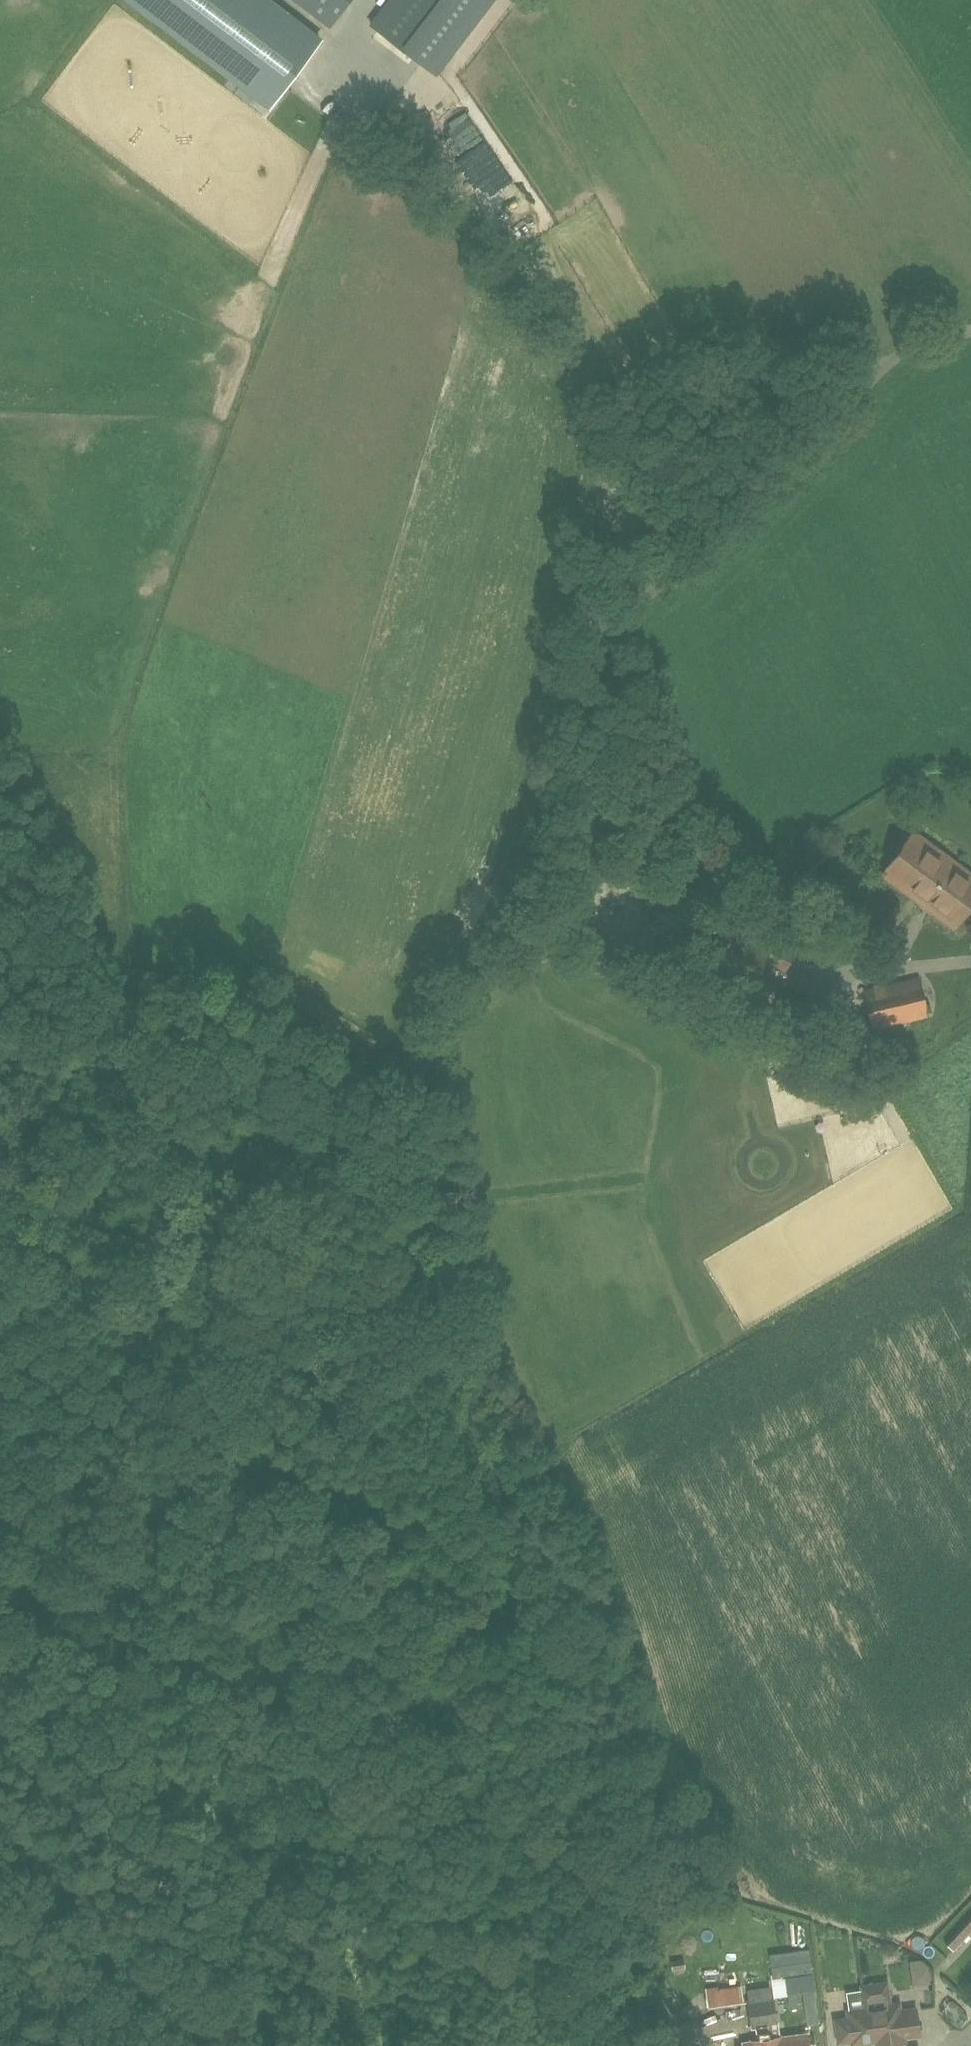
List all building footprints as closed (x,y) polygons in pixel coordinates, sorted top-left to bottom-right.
[(269,106),(320,39),(268,0),(129,0),(269,106)] [(330,27),(350,0),(295,0),(330,27)] [(372,23),(423,63),(471,0),(390,0),(372,23)] [(455,158),(474,182),(501,160),(482,136),(455,158)] [(490,204),(500,219),(528,201),(518,186),(490,204)] [(883,874),(955,927),(970,905),(970,874),(914,832),(883,874)] [(724,918),(700,969),(770,1003),(779,983),(758,973),(764,961),(785,971),(794,952),(724,918)] [(927,1016),(919,979),(866,991),(875,1028),(927,1016)] [(954,1951),(970,1932),(970,1915),(945,1943),(954,1951)] [(773,1977),(814,1972),(811,1948),(770,1953),(773,1977)] [(934,1981),(928,1957),(910,1961),(916,1985),(934,1981)] [(800,1981),(788,1981),(789,2007),(805,2006),(806,2022),(820,2021),(818,1985),(800,1985),(800,1981)] [(840,2042),(853,2040),(854,2044),(878,2041),(878,2045),(882,2045),(906,2043),(905,2038),(921,2036),(918,2010),(902,2012),(901,2004),(891,2005),(890,1998),(891,1998),(889,1984),(864,1987),(866,2001),(867,2008),(849,2011),(850,2018),(837,2020),(840,2042)] [(718,1989),(720,2006),(744,2003),(742,1985),(718,1989)] [(779,2022),(775,1996),(747,1999),(751,2025),(779,2022)] [(782,2038),(744,2044),(744,2045),(809,2045),(808,2038),(783,2041),(782,2038)]
